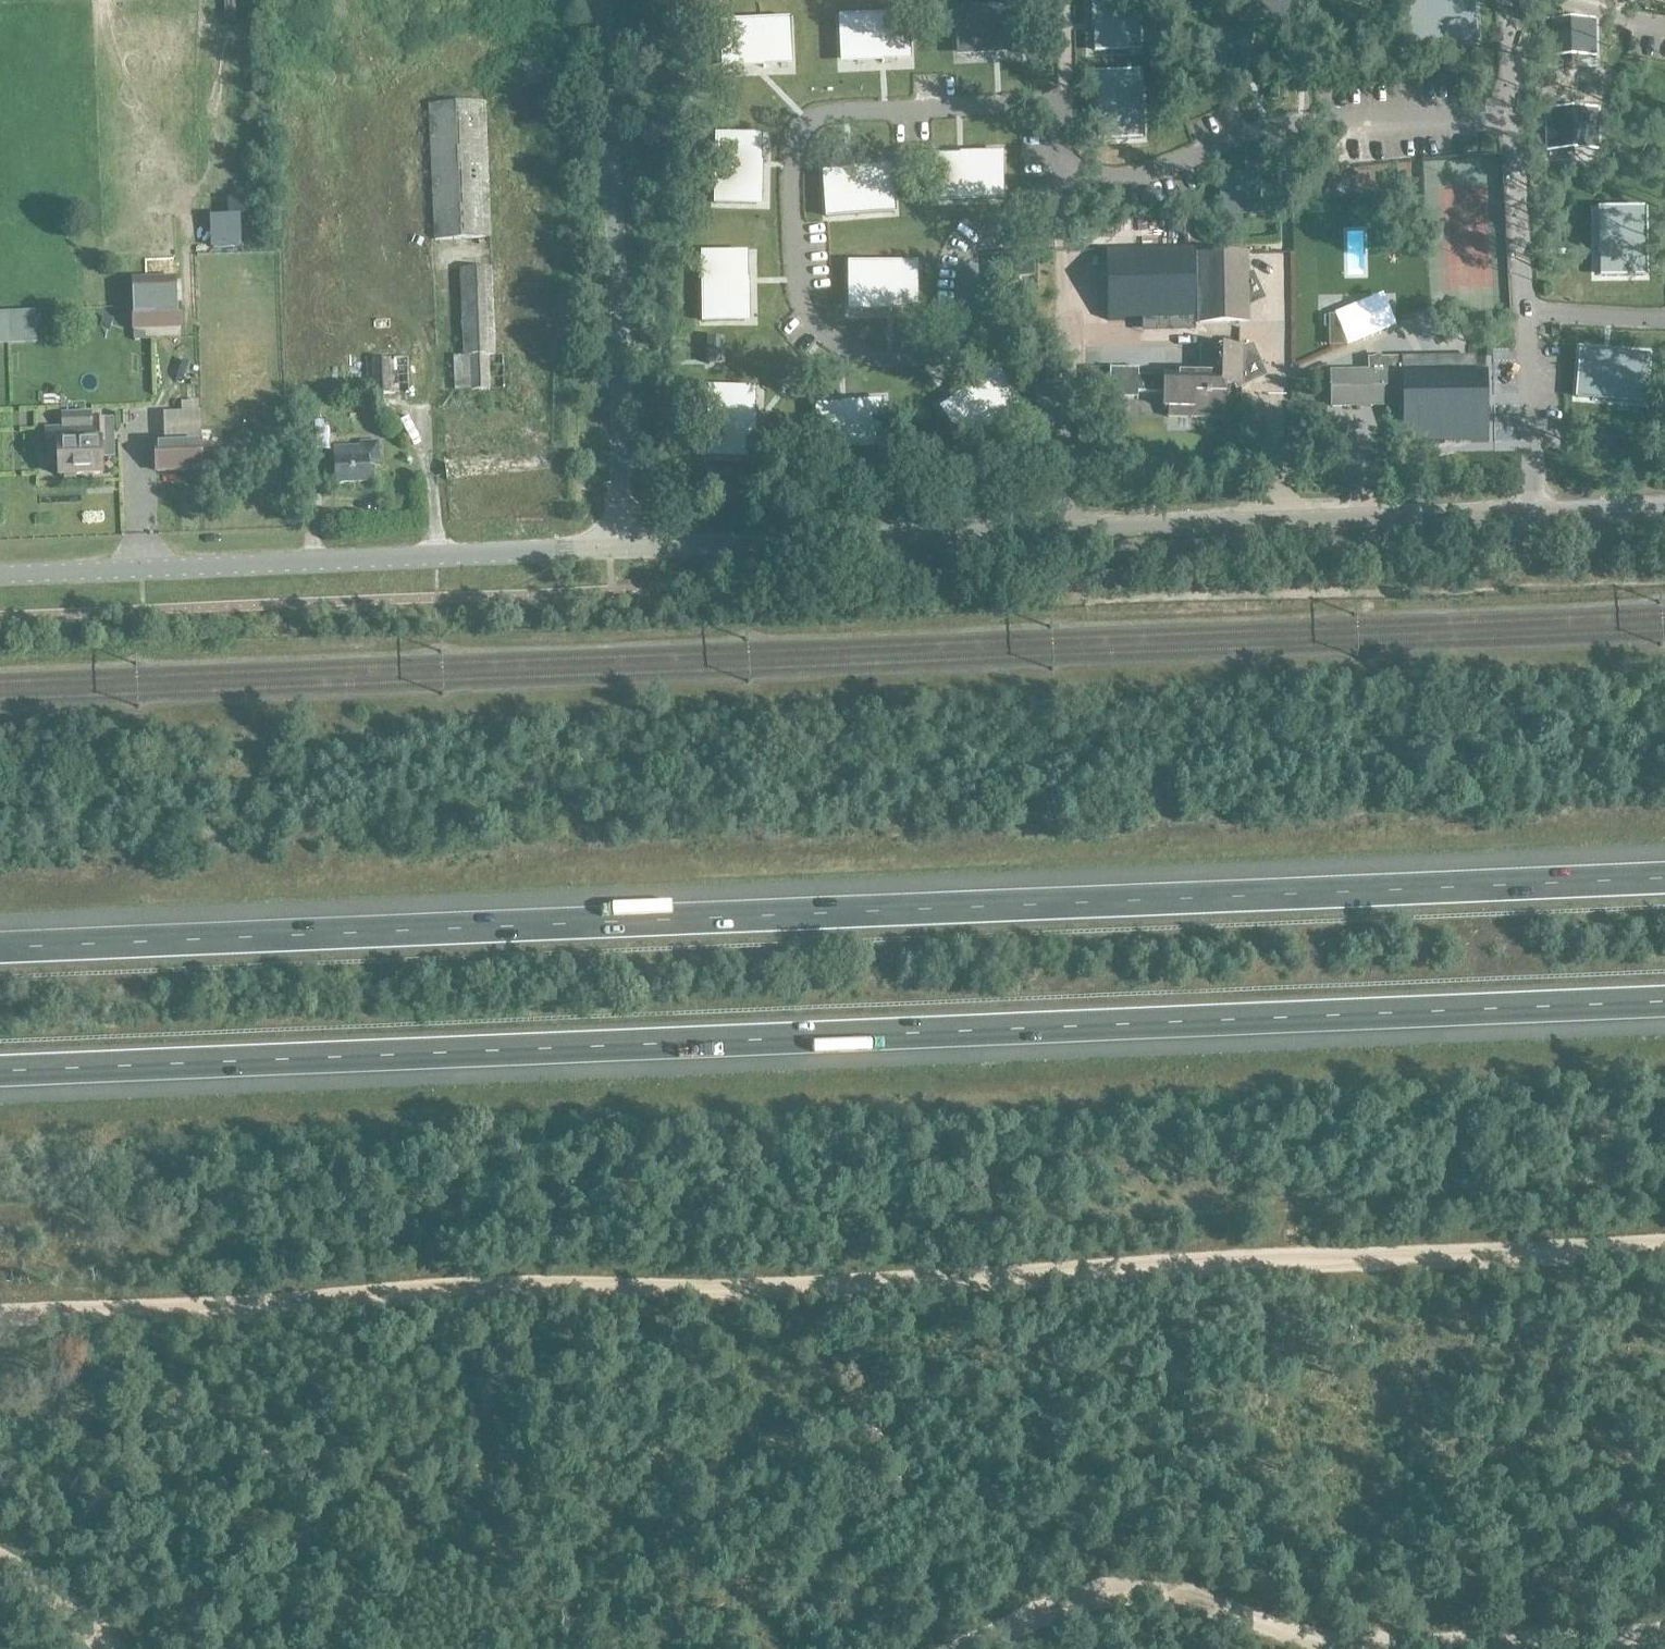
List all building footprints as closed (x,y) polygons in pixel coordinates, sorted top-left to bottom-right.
[(1099,52),(1139,50),(1137,0),(1097,0),(1099,52)] [(1252,8),(1289,16),(1293,0),(1254,0),(1252,8)] [(1474,0),(1402,5),(1405,47),(1477,41),(1474,0)] [(1024,48),(1022,7),(956,10),(958,51),(1024,48)] [(842,60),(910,56),(908,15),(840,18),(842,60)] [(791,62),(789,20),(722,23),(723,64),(791,62)] [(1571,22),(1570,22),(1570,54),(1572,54),(1595,53),(1594,21),(1571,22)] [(1570,22),(1545,22),(1546,54),(1570,54),(1570,22)] [(1216,30),(1208,60),(1245,69),(1252,39),(1216,30)] [(544,88),(543,61),(523,63),(524,88),(544,88)] [(1143,139),(1140,73),(1100,75),(1103,141),(1143,139)] [(429,105),(434,242),(491,239),(486,103),(429,105)] [(1596,110),(1572,111),(1572,147),(1597,146),(1596,110)] [(1572,111),(1547,111),(1548,147),(1572,147),(1572,111)] [(717,136),(716,204),(757,205),(759,137),(717,136)] [(1003,199),(1002,158),(934,160),(936,201),(1003,199)] [(824,176),(823,176),(827,218),(895,213),(892,172),(824,176)] [(1222,178),(1223,209),(1261,206),(1259,176),(1222,178)] [(531,207),(531,227),(542,226),(541,207),(531,207)] [(1604,277),(1645,276),(1643,209),(1603,210),(1604,277)] [(1111,251),(1106,251),(1106,253),(1113,253),(1114,314),(1114,319),(1107,319),(1108,322),(1142,321),(1169,320),(1196,320),(1195,292),(1194,249),(1192,249),(1178,249),(1137,250),(1111,251)] [(1033,253),(993,256),(995,279),(1035,275),(1033,253)] [(703,255),(704,322),(745,322),(744,254),(703,255)] [(1247,254),(1199,255),(1200,324),(1248,323),(1248,307),(1248,300),(1250,299),(1260,294),(1251,274),(1250,275),(1248,276),(1247,274),(1247,254)] [(850,264),(850,305),(917,305),(917,264),(850,264)] [(460,270),(464,357),(453,357),(455,393),(505,391),(504,356),(496,356),(492,269),(460,270)] [(177,276),(132,278),(134,306),(134,318),(178,316),(178,304),(177,276)] [(37,341),(36,309),(0,311),(0,343),(37,341)] [(1346,317),(1330,317),(1331,345),(1346,345),(1346,317)] [(142,326),(141,344),(192,346),(193,331),(172,331),(172,327),(142,326)] [(723,340),(708,340),(709,365),(724,364),(723,340)] [(1139,369),(1109,368),(1109,399),(1138,399),(1138,394),(1165,394),(1165,409),(1168,409),(1169,409),(1226,410),(1226,386),(1235,387),(1236,387),(1237,389),(1261,378),(1265,376),(1261,367),(1252,348),(1251,348),(1250,348),(1242,352),(1242,350),(1202,349),(1202,369),(1201,375),(1165,374),(1165,377),(1139,377),(1139,369)] [(1580,356),(1577,397),(1644,403),(1647,362),(1580,356)] [(409,358),(372,360),(374,397),(410,394),(409,358)] [(1370,371),(1331,371),(1332,408),(1401,407),(1402,445),(1496,443),(1494,374),(1425,375),(1425,361),(1370,362),(1370,371)] [(998,372),(943,412),(967,445),(1022,405),(998,372)] [(751,390),(710,389),(709,456),(750,457),(751,390)] [(182,414),(200,413),(199,402),(182,403),(182,414)] [(817,410),(819,452),(887,448),(884,406),(817,410)] [(46,459),(59,458),(59,476),(103,474),(102,444),(109,444),(108,419),(92,419),(92,412),(61,413),(62,427),(45,428),(46,459)] [(524,418),(525,429),(550,425),(549,415),(524,418)] [(301,453),(331,451),(329,423),(300,424),(301,453)] [(528,431),(529,457),(553,456),(552,430),(528,431)] [(273,447),(283,446),(283,436),(272,436),(273,447)] [(204,473),(203,440),(154,441),(155,474),(204,473)] [(371,484),(370,464),(380,463),(379,441),(360,442),(361,449),(334,450),(335,486),(371,484)] [(166,486),(215,483),(214,472),(166,475),(166,486)]
